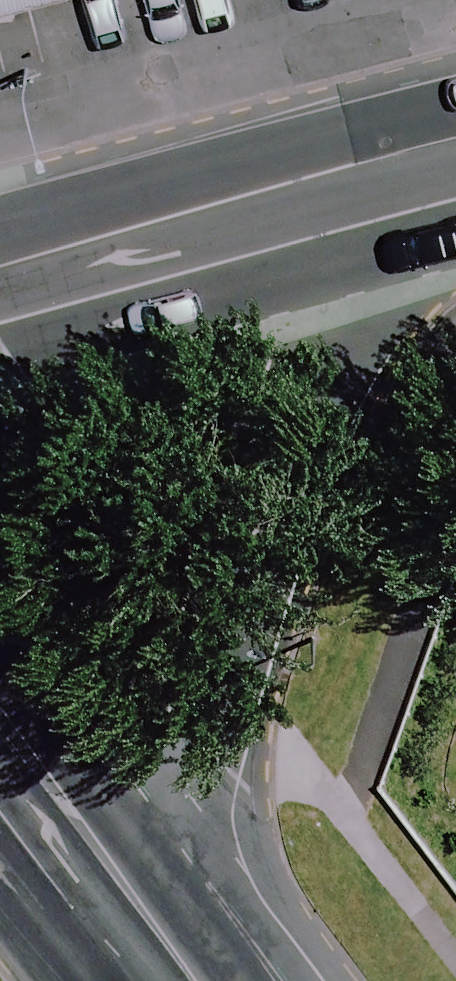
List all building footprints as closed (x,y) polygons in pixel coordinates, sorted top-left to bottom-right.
[(48,0),(0,0),(0,14),(48,0)]
